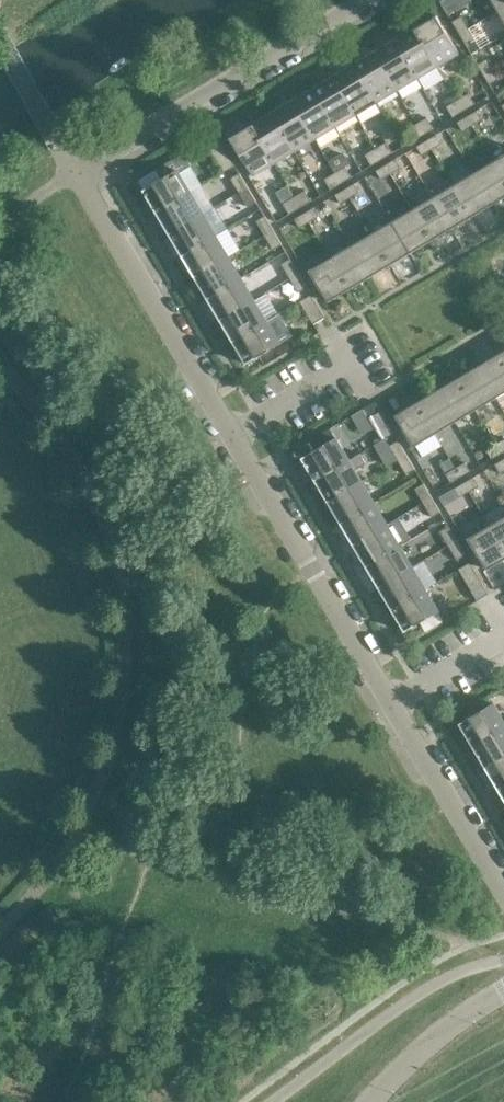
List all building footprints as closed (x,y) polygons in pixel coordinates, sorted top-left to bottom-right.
[(472,0),(442,0),(440,1),(448,14),(472,0)] [(498,11),(503,7),(503,0),(492,0),(498,11)] [(437,15),(416,28),(438,65),(459,53),(437,15)] [(461,16),(452,21),(459,33),(468,28),(461,16)] [(438,65),(416,28),(395,40),(417,77),(438,65)] [(474,38),(468,28),(459,33),(465,43),(474,38)] [(417,77),(395,40),(375,52),(397,89),(417,77)] [(397,89),(375,52),(354,64),(376,101),(397,89)] [(487,59),(478,64),(484,74),(492,69),(487,59)] [(376,101),(354,64),(334,76),(356,113),(376,101)] [(498,79),(492,69),(484,74),(489,84),(498,79)] [(356,113),(334,76),(313,89),(335,126),(356,113)] [(335,126),(313,89),(293,101),(315,138),(335,126)] [(468,93),(458,99),(464,110),(475,104),(468,93)] [(464,110),(458,99),(447,106),(453,116),(464,110)] [(315,138),(293,101),(272,113),(294,150),(315,138)] [(483,119),(477,110),(468,116),(473,125),(483,119)] [(294,150),(272,113),(252,125),(274,162),(294,150)] [(473,125),(468,116),(458,122),(463,130),(473,125)] [(428,117),(417,123),(423,134),(434,128),(428,117)] [(423,134),(417,123),(406,130),(413,141),(423,134)] [(274,162),(252,125),(231,138),(253,175),(274,162)] [(442,143),(437,134),(427,140),(432,149),(442,143)] [(432,149),(427,140),(417,146),(422,155),(432,149)] [(387,141),(376,148),(383,158),(393,152),(387,141)] [(235,165),(222,143),(210,150),(224,172),(235,165)] [(383,158),(376,148),(366,154),(372,165),(383,158)] [(494,161),(503,177),(503,155),(494,161)] [(401,167),(396,158),(386,164),(391,173),(401,167)] [(494,161),(474,173),(492,204),(503,197),(502,194),(503,192),(503,177),(494,161)] [(391,173),(386,164),(376,170),(382,179),(391,173)] [(346,166),(335,172),(341,183),(352,176),(346,166)] [(156,203),(160,210),(190,192),(177,169),(143,190),(152,206),(156,203)] [(248,187),(240,172),(231,178),(239,192),(248,187)] [(341,183),(335,172),(324,178),(331,189),(341,183)] [(492,204),(474,173),(453,185),(470,212),(479,207),(481,211),(492,204)] [(360,192),(355,183),(345,189),(350,197),(360,192)] [(470,212),(453,185),(433,197),(452,228),(463,221),(461,218),(470,212)] [(256,201),(248,187),(239,192),(248,206),(256,201)] [(350,197),(345,189),(335,194),(340,203),(350,197)] [(305,190),(294,196),(301,207),(311,201),(305,190)] [(203,213),(190,192),(160,210),(164,216),(160,219),(169,234),(203,213)] [(301,207),(294,196),(284,202),(290,213),(301,207)] [(452,228),(433,197),(413,209),(429,237),(438,231),(440,235),(452,228)] [(319,216),(314,207),(304,213),(309,222),(319,216)] [(429,237),(413,209),(392,221),(411,253),(422,246),(420,242),(429,237)] [(216,235),(203,213),(169,234),(178,249),(182,246),(185,253),(216,235)] [(309,222),(304,213),(294,219),(300,227),(309,222)] [(273,230),(265,215),(256,221),(265,235),(273,230)] [(411,253),(392,221),(371,234),(388,261),(397,256),(399,259),(411,253)] [(282,244),(273,230),(265,235),(273,249),(282,244)] [(388,261),(371,234),(351,246),(370,277),(381,270),(379,266),(388,261)] [(229,256),(216,235),(185,253),(189,259),(185,262),(194,277),(229,256)] [(370,277),(351,246),(331,258),(347,285),(356,280),(358,284),(370,277)] [(241,278),(229,256),(194,277),(203,292),(207,289),(211,296),(241,278)] [(299,273),(291,258),(282,264),(290,278),(299,273)] [(347,285),(331,258),(313,268),(312,268),(309,270),(320,289),(320,288),(328,302),(340,294),(338,290),(347,285)] [(307,287),(299,273),(290,278),(299,292),(307,287)] [(254,299),(241,278),(211,296),(215,302),(211,305),(220,320),(254,299)] [(325,317),(312,294),(300,301),(313,324),(325,317)] [(267,321),(254,299),(220,320),(229,335),(233,332),(236,339),(267,321)] [(273,317),(267,321),(236,339),(240,345),(236,348),(246,364),(280,343),(272,330),(279,326),(273,317)] [(277,356),(272,348),(261,354),(266,362),(277,356)] [(500,358),(491,363),(489,359),(478,366),(496,397),(503,393),(503,364),(500,358)] [(496,397),(478,366),(466,373),(468,377),(459,382),(476,409),(496,397)] [(476,409),(459,382),(451,387),(448,383),(437,390),(455,421),(476,409)] [(455,421),(437,390),(425,397),(428,401),(419,406),(435,433),(455,421)] [(435,433),(419,406),(410,411),(408,407),(395,415),(403,428),(414,447),(417,445),(417,444),(435,433)] [(363,408),(352,415),(363,434),(374,427),(369,417),(363,408)] [(394,433),(380,410),(369,417),(374,427),(382,440),(394,433)] [(336,437),(330,428),(312,439),(317,448),(336,437)] [(315,471),(319,478),(349,459),(336,437),(317,448),(301,457),(311,473),(315,471)] [(407,454),(398,440),(389,445),(398,460),(407,454)] [(501,452),(496,444),(486,449),(492,458),(501,452)] [(360,453),(349,459),(319,478),(322,484),(319,486),(328,501),(362,481),(355,470),(367,463),(360,453)] [(415,469),(407,454),(398,460),(406,474),(415,469)] [(495,464),(500,473),(503,470),(503,459),(495,464)] [(465,462),(455,468),(461,477),(470,471),(465,462)] [(461,477),(455,468),(446,474),(451,482),(461,477)] [(479,485),(474,476),(464,482),(469,491),(479,485)] [(375,502),(362,481),(328,501),(336,516),(340,514),(344,521),(375,502)] [(469,491),(464,482),(454,488),(459,497),(469,491)] [(432,497),(424,483),(415,488),(423,502),(432,497)] [(441,512),(432,497),(423,502),(432,517),(441,512)] [(387,524),(375,502),(344,521),(348,527),(344,529),(353,544),(387,524)] [(490,525),(503,550),(503,517),(490,525)] [(400,545),(387,524),(353,544),(362,559),(366,557),(370,563),(400,545)] [(490,525),(472,536),(471,536),(468,538),(479,556),(487,569),(499,562),(497,558),(503,554),(503,550),(490,525)] [(458,540),(449,526),(440,531),(449,545),(458,540)] [(466,555),(458,540),(449,545),(457,560),(466,555)] [(413,567),(400,545),(370,563),(373,570),(370,572),(379,587),(413,567)] [(484,584),(470,562),(459,569),(472,591),(484,584)] [(426,588),(413,567),(379,587),(387,602),(391,600),(395,606),(426,588)] [(489,593),(484,584),(472,591),(477,600),(489,593)] [(439,611),(426,588),(395,606),(399,613),(395,615),(405,631),(439,611)] [(476,743),(503,727),(503,721),(493,703),(459,723),(469,739),(472,737),(476,743)] [(476,743),(480,750),(476,752),(485,767),(503,756),(503,727),(476,743)] [(485,767),(494,782),(498,780),(502,786),(503,785),(503,756),(485,767)]
